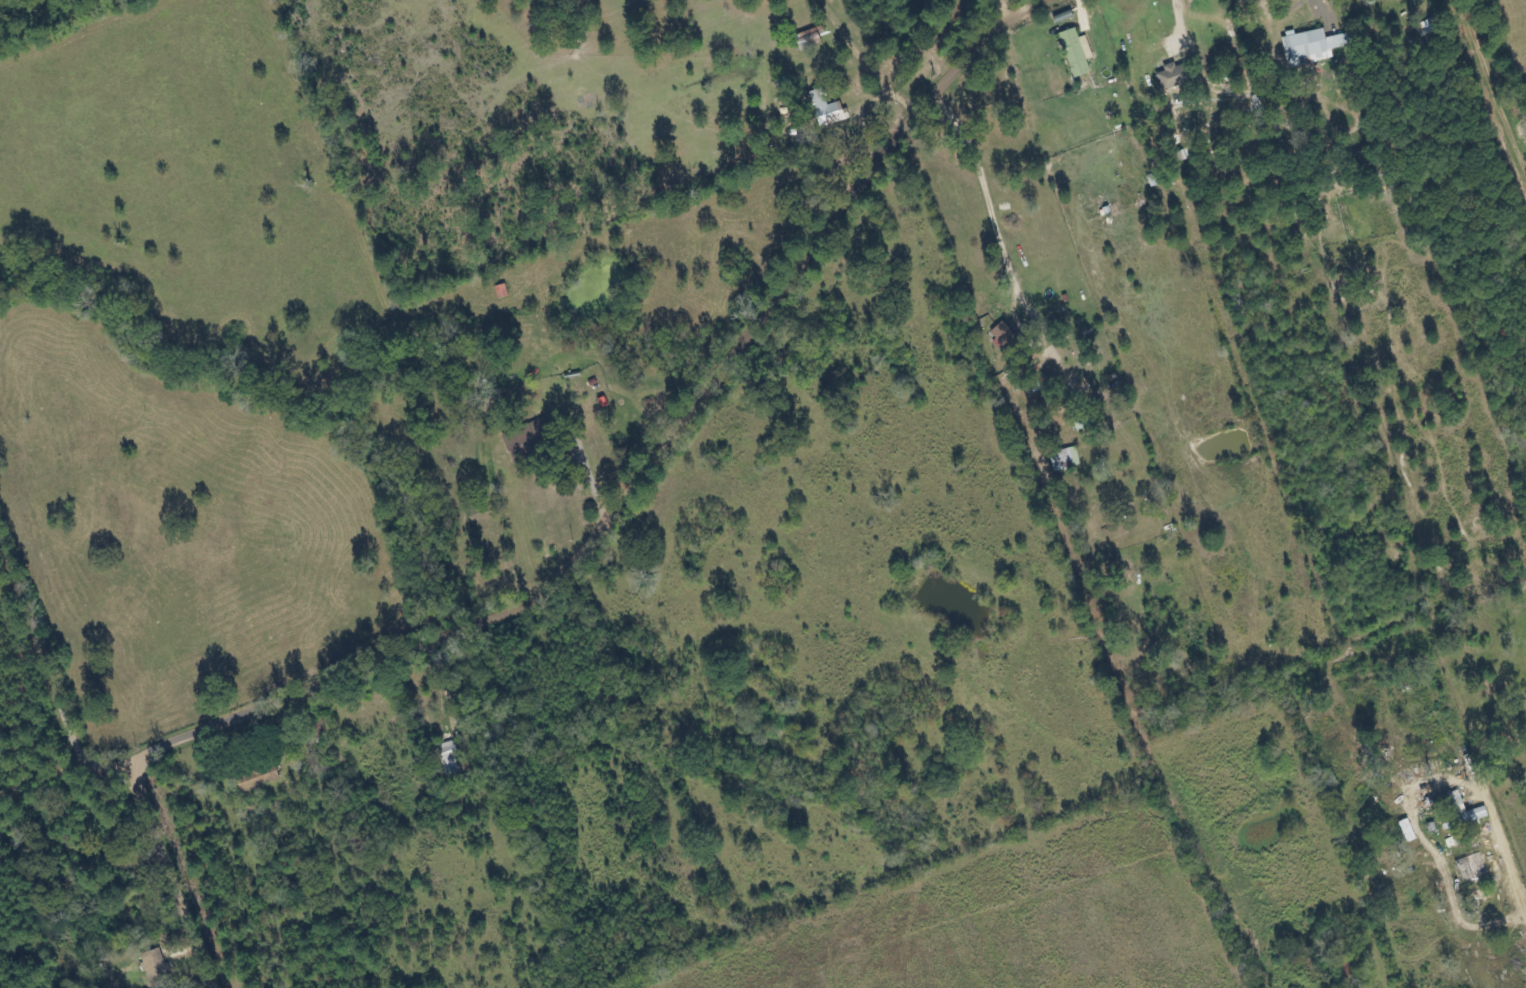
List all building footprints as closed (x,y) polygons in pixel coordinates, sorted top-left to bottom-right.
[(1054,18),(1060,33),(1077,27),(1071,11),(1054,18)] [(1094,58),(1086,36),(1079,38),(1076,28),(1059,34),(1074,79),(1091,73),(1087,60),(1094,58)] [(1283,37),(1289,68),(1302,65),(1301,59),(1311,57),(1313,62),(1334,58),(1333,51),(1353,47),(1350,33),(1325,38),(1324,30),(1283,37)] [(1184,86),(1179,65),(1158,69),(1163,90),(1184,86)] [(818,125),(845,118),(841,102),(829,105),(824,88),(809,92),(818,125)] [(1002,347),(1016,336),(1004,322),(990,332),(1002,347)] [(1082,466),(1077,448),(1051,454),(1056,472),(1082,466)] [(461,774),(455,742),(439,744),(445,777),(461,774)] [(236,780),(243,795),(280,777),(273,762),(236,780)] [(1466,812),(1460,790),(1449,794),(1458,825),(1488,817),(1485,806),(1466,812)] [(152,952),(153,960),(164,957),(162,950),(152,952)]
